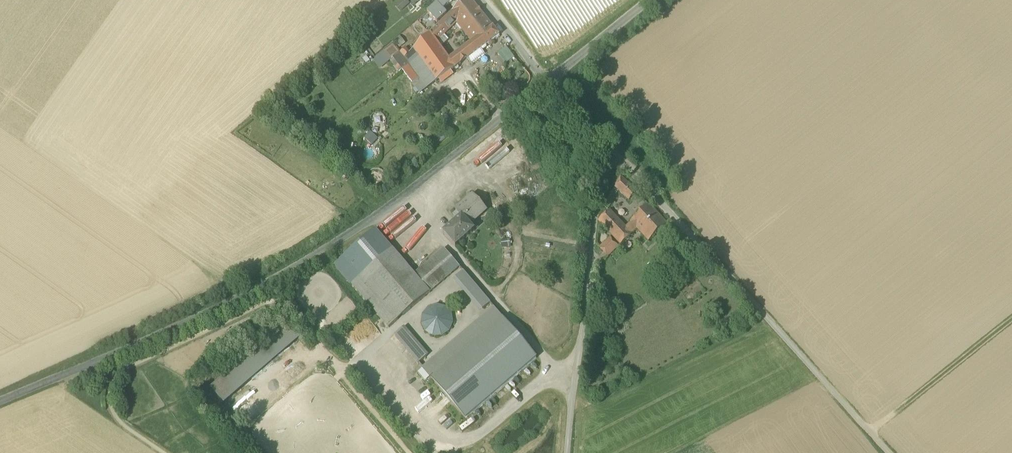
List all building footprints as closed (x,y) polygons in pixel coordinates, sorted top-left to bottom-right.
[(395,5),(400,11),(409,3),(407,0),(401,0),(395,5)] [(430,32),(435,40),(443,32),(448,28),(457,18),(464,26),(480,10),(472,0),(462,0),(430,32)] [(446,13),(439,4),(438,3),(437,3),(428,11),(437,21),(446,13)] [(467,45),(473,53),(481,48),(499,34),(493,26),(480,10),(464,26),(474,40),(467,45)] [(430,32),(412,49),(435,81),(454,67),(448,58),(439,46),(435,40),(430,32)] [(443,32),(435,40),(439,46),(448,38),(443,32)] [(400,36),(394,41),(399,47),(405,42),(400,36)] [(393,57),(400,51),(393,43),(384,51),(391,59),(393,57)] [(467,45),(461,49),(467,58),(468,57),(473,53),(467,45)] [(514,57),(506,46),(497,52),(506,63),(514,57)] [(400,51),(405,56),(409,52),(405,47),(400,51)] [(481,48),(473,53),(468,57),(472,62),(484,53),(481,48)] [(405,57),(407,60),(420,77),(412,83),(419,92),(435,81),(412,49),(409,52),(405,56),(405,57)] [(461,49),(454,54),(460,63),(467,58),(461,49)] [(391,59),(384,51),(372,60),(379,69),(390,60),(391,59)] [(393,57),(397,63),(405,57),(400,51),(393,57)] [(454,54),(448,58),(454,67),(460,63),(454,54)] [(397,63),(393,57),(391,59),(390,60),(399,72),(402,70),(400,66),(397,63)] [(407,60),(405,57),(397,63),(400,66),(407,60)] [(402,70),(412,83),(420,77),(407,60),(400,66),(402,70)] [(377,139),(370,131),(364,138),(371,145),(377,139)] [(437,138),(440,143),(447,138),(444,133),(437,138)] [(564,159),(556,151),(546,161),(553,169),(564,159)] [(615,187),(629,201),(636,192),(637,192),(621,177),(615,187)] [(453,214),(458,220),(462,216),(469,225),(486,210),(472,196),(456,211),(453,214)] [(407,234),(420,223),(403,204),(393,213),(403,226),(401,227),(407,234)] [(631,222),(631,223),(637,228),(649,241),(667,224),(649,205),(631,222)] [(632,234),(631,233),(626,228),(610,210),(609,211),(598,221),(621,245),(632,234)] [(474,230),(469,225),(462,216),(458,220),(443,233),(455,247),(474,230)] [(631,223),(626,228),(631,233),(637,228),(631,223)] [(388,327),(430,292),(414,274),(375,228),(334,263),(388,327)] [(600,248),(608,256),(618,247),(610,238),(600,248)] [(444,248),(414,274),(430,292),(460,267),(444,248)] [(456,277),(483,309),(490,303),(463,271),(456,277)] [(425,331),(433,336),(442,335),(449,330),(452,322),(451,314),(445,307),(437,305),(428,308),(423,314),(422,323),(425,331)] [(422,368),(431,379),(503,318),(494,307),(422,368)] [(536,358),(503,318),(431,379),(465,418),(536,358)] [(211,387),(224,402),(300,338),(287,323),(211,387)] [(394,335),(418,363),(425,357),(401,329),(394,335)]
